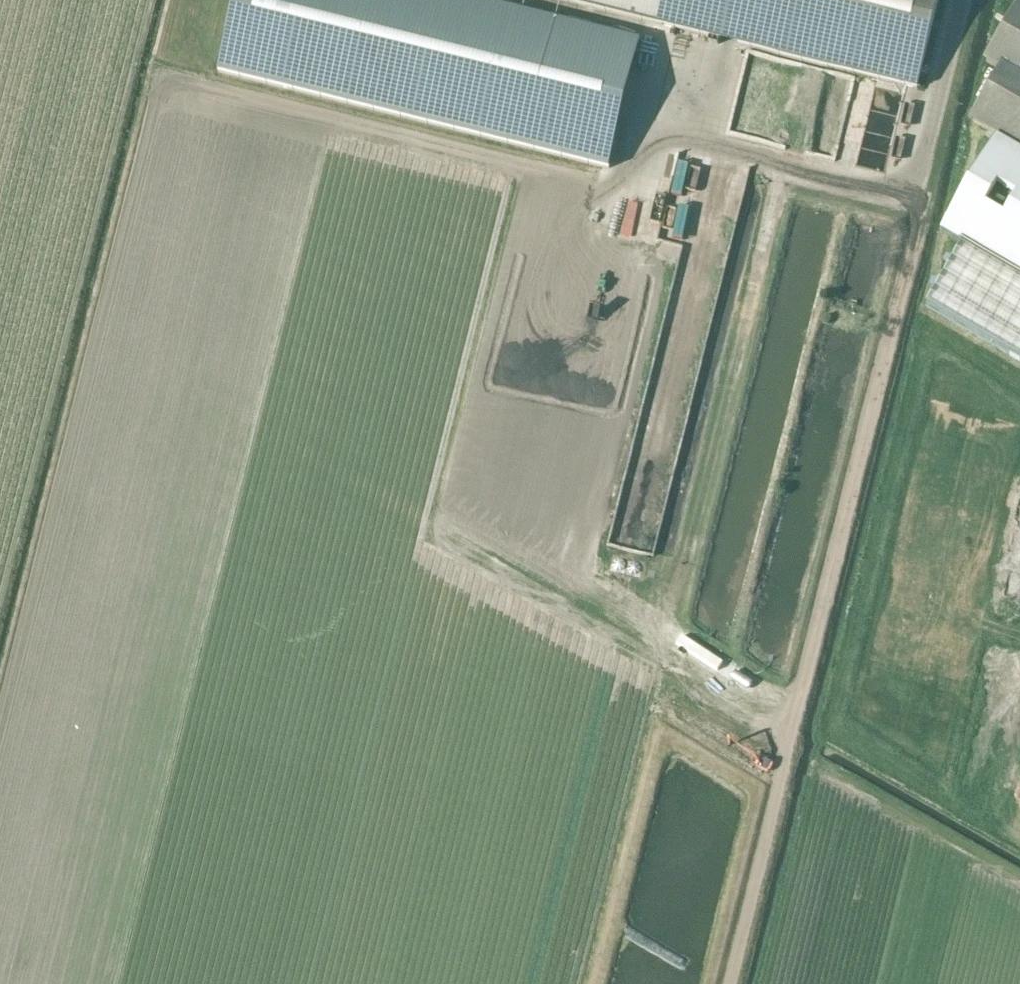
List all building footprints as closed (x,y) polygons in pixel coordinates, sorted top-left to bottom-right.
[(641,42),(472,0),(237,0),(219,72),(610,169),(641,42)] [(829,68),(918,90),(940,0),(555,0),(829,68)] [(985,63),(999,71),(970,122),(997,138),(940,236),(963,250),(931,303),(1019,356),(1019,2),(985,63)]
